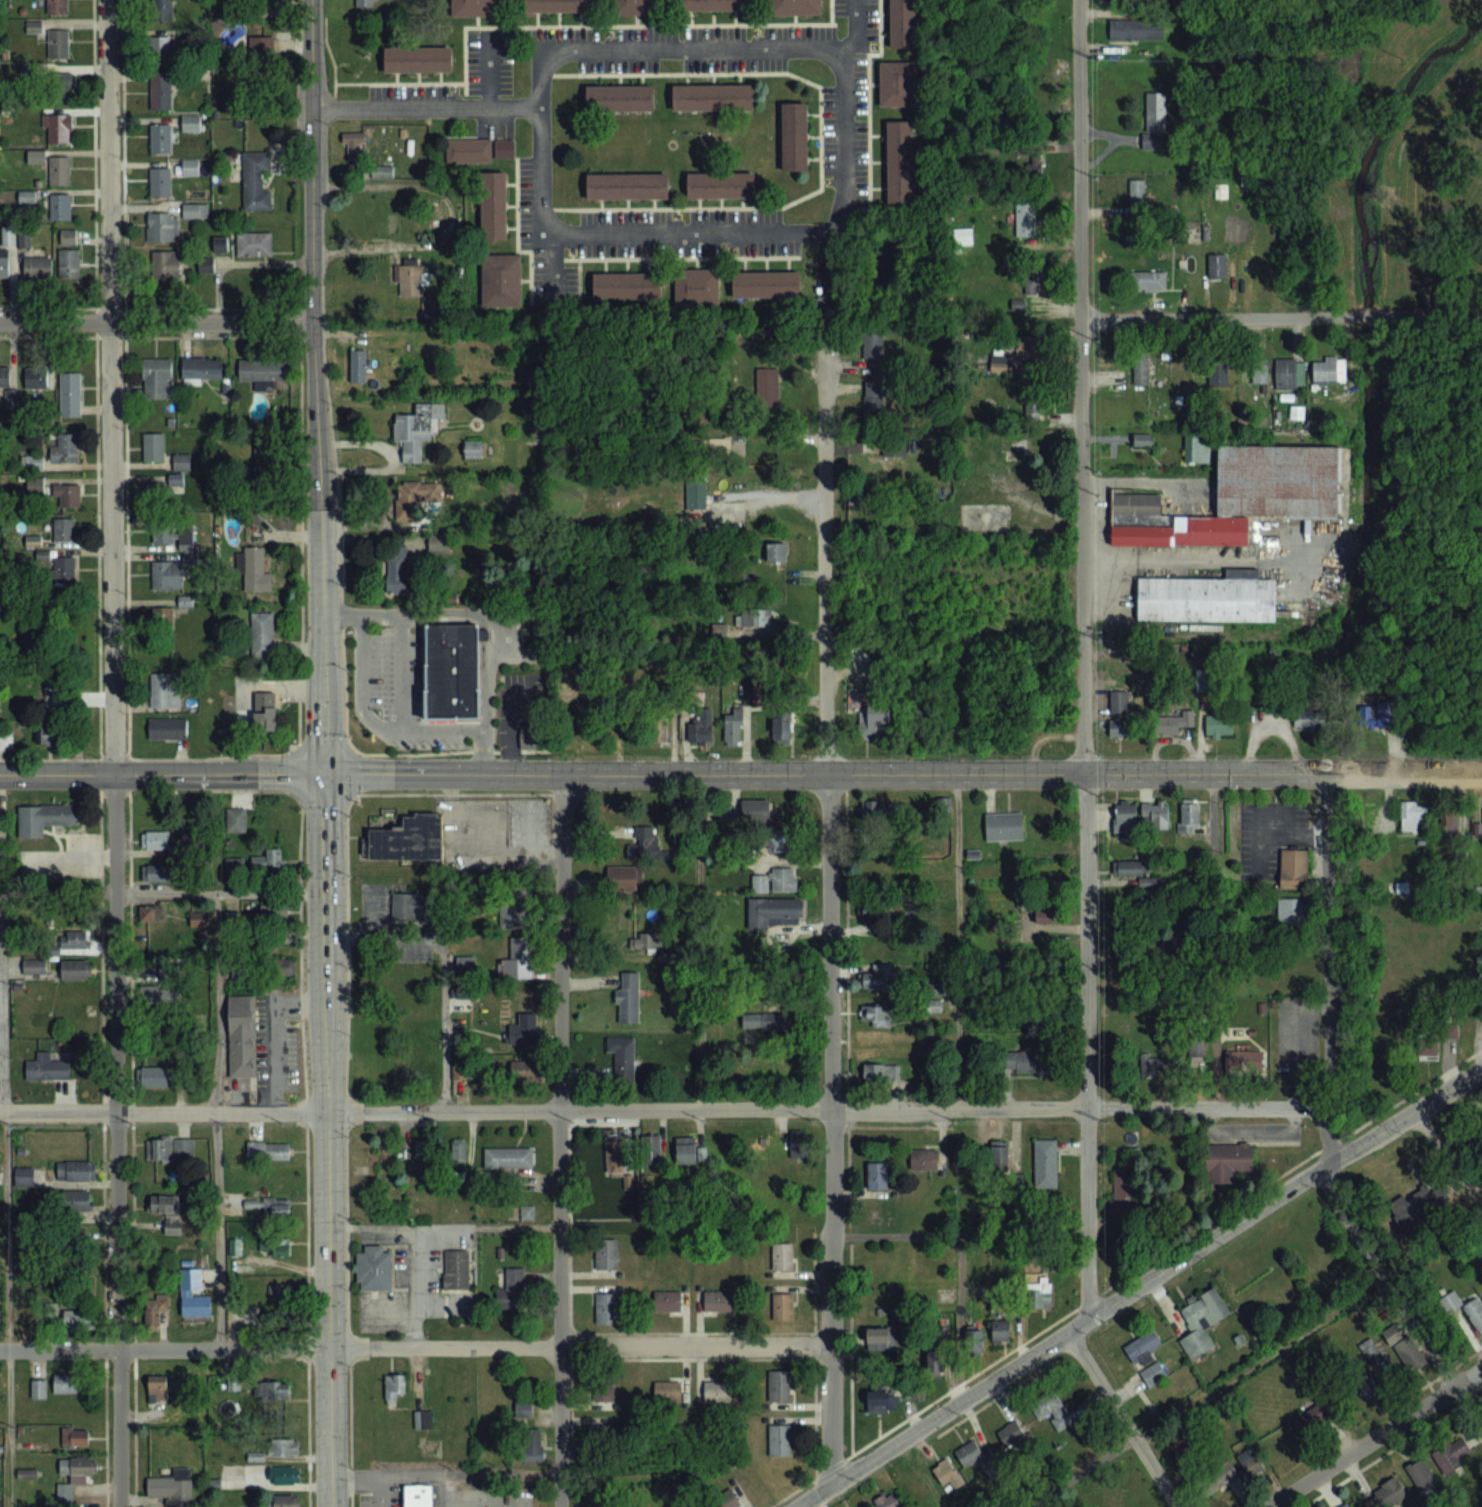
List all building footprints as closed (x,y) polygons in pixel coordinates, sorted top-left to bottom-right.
[(68,0),(48,0),(48,13),(68,13),(68,0)] [(150,19),(173,19),(173,0),(150,0),(150,19)] [(250,14),(277,14),(277,0),(250,0),(250,14)] [(450,15),(450,0),(502,0),(502,15),(450,15)] [(523,13),(523,0),(591,0),(591,12),(523,13)] [(613,14),(613,0),(657,0),(657,14),(613,14)] [(678,10),(678,0),(746,0),(746,9),(678,10)] [(768,14),(768,0),(820,0),(820,14),(768,14)] [(889,47),(888,0),(914,0),(915,47),(889,47)] [(1109,39),(1155,39),(1155,19),(1109,19),(1109,39)] [(49,59),(69,59),(69,29),(49,29),(49,59)] [(172,64),(172,34),(151,34),(151,64),(172,64)] [(250,37),(250,58),(275,58),(275,37),(250,37)] [(383,72),(383,46),(451,45),(451,71),(383,72)] [(915,104),(879,105),(878,61),(915,61),(915,104)] [(49,103),(72,103),(72,72),(49,72),(49,103)] [(151,109),(171,109),(171,73),(151,73),(151,109)] [(673,111),(672,85),(753,83),(754,109),(673,111)] [(585,112),(584,86),(652,85),(652,110),(585,112)] [(1145,148),(1161,148),(1161,131),(1166,131),(1166,120),(1172,120),(1172,110),(1167,110),(1167,92),(1145,92),(1145,148)] [(781,102),(807,102),(807,170),(782,170),(781,102)] [(48,143),(69,143),(69,114),(48,114),(48,143)] [(201,132),(201,115),(182,115),(182,132),(201,132)] [(912,201),(886,201),(885,120),(911,120),(912,201)] [(171,153),(171,124),(151,124),(151,153),(171,153)] [(345,132),(345,159),(363,159),(363,132),(345,132)] [(445,161),(445,138),(490,138),(490,161),(445,161)] [(272,172),(272,151),(244,151),(244,210),(272,210),(272,188),(263,188),(263,172),(272,172)] [(49,185),(70,185),(70,156),(49,156),(49,185)] [(198,160),(183,160),(183,175),(198,175),(198,160)] [(393,178),(393,165),(370,165),(370,178),(393,178)] [(171,168),(150,168),(150,197),(171,197),(171,168)] [(479,171),(505,171),(506,238),(480,239),(479,171)] [(586,199),(586,173),(667,172),(667,198),(586,199)] [(687,199),(686,173),(754,172),(754,197),(687,199)] [(1145,179),(1131,179),(1131,206),(1145,206),(1145,179)] [(50,222),(73,222),(73,195),(50,195),(50,222)] [(1016,197),(1016,237),(1037,237),(1037,197),(1016,197)] [(208,218),(208,204),(183,204),(183,218),(208,218)] [(148,241),(178,241),(178,213),(148,213),(148,241)] [(955,229),(955,246),(972,246),(972,229),(955,229)] [(272,255),(272,232),(237,232),(237,255),(272,255)] [(227,236),(212,236),(212,251),(227,251),(227,236)] [(9,250),(0,250),(0,279),(9,279),(9,250)] [(59,251),(59,279),(80,279),(80,251),(59,251)] [(180,282),(180,251),(151,251),(151,282),(180,282)] [(519,305),(480,305),(480,253),(519,253),(519,305)] [(1227,253),(1208,253),(1208,279),(1227,279),(1227,253)] [(52,257),(23,257),(23,279),(52,279),(52,257)] [(399,266),(399,298),(424,299),(425,266),(399,266)] [(1025,294),(1043,294),(1043,266),(1025,266),(1025,294)] [(674,268),(717,268),(718,305),(674,306),(674,268)] [(732,297),(731,272),(799,270),(799,296),(732,297)] [(1166,271),(1133,271),(1133,291),(1166,291),(1166,271)] [(592,299),(591,273),(659,272),(659,298),(592,299)] [(1024,302),(1016,300),(1014,308),(1022,310),(1024,302)] [(884,329),(865,329),(865,359),(884,359),(884,329)] [(351,383),(366,383),(366,347),(351,347),(351,383)] [(1134,354),(1134,385),(1148,385),(1148,354),(1134,354)] [(1252,385),(1266,385),(1266,357),(1252,357),(1252,385)] [(1304,358),(1276,358),(1276,389),(1304,389),(1304,358)] [(171,400),(171,359),(143,359),(143,400),(171,400)] [(182,359),(182,379),(223,379),(223,359),(182,359)] [(1345,359),(1312,359),(1312,382),(1345,382),(1345,359)] [(286,360),(239,360),(239,381),(286,381),(286,360)] [(1228,386),(1228,361),(1208,361),(1208,386),(1228,386)] [(0,366),(0,386),(9,386),(9,366),(0,366)] [(47,388),(47,368),(25,368),(25,388),(47,388)] [(758,402),(779,402),(779,368),(758,368),(758,402)] [(82,418),(82,372),(60,372),(60,418),(82,418)] [(884,380),(865,380),(865,416),(884,416),(884,380)] [(394,443),(403,443),(403,463),(421,463),(421,441),(433,441),(434,419),(443,419),(444,406),(416,406),(416,415),(394,415),(394,443)] [(143,434),(143,462),(164,462),(164,434),(143,434)] [(78,435),(58,435),(58,446),(50,446),(50,463),(78,463),(78,435)] [(906,435),(883,435),(883,457),(906,457),(906,435)] [(1209,464),(1209,437),(1185,437),(1185,464),(1209,464)] [(1110,542),(1111,492),(1159,493),(1159,515),(1216,516),(1217,444),(1337,446),(1336,518),(1247,516),(1247,544),(1110,542)] [(182,474),(168,474),(168,482),(146,482),(146,498),(182,498),(182,474)] [(423,483),(398,482),(398,520),(423,521),(423,483)] [(686,482),(686,514),(706,514),(706,482),(686,482)] [(80,508),(80,486),(54,486),(54,508),(80,508)] [(74,541),(74,519),(53,519),(53,541),(74,541)] [(193,528),(152,528),(152,544),(178,544),(178,550),(193,550),(193,528)] [(767,560),(785,560),(785,542),(767,542),(767,560)] [(386,544),(386,555),(376,555),(376,594),(406,593),(405,544),(386,544)] [(272,572),(264,572),(264,548),(244,548),(244,592),(272,592),(272,572)] [(74,597),(74,557),(49,557),(49,597),(74,597)] [(182,561),(152,561),(152,589),(182,589),(182,561)] [(1137,619),(1137,577),(1225,578),(1225,567),(1258,568),(1258,578),(1274,578),(1274,621),(1137,619)] [(173,608),(151,608),(151,644),(173,644),(173,608)] [(769,625),(769,612),(746,612),(746,625),(769,625)] [(252,613),(252,660),(274,660),(274,613),(252,613)] [(478,719),(426,719),(425,625),(478,624),(478,719)] [(1208,691),(1209,671),(1197,671),(1196,690),(1208,691)] [(151,708),(180,708),(180,674),(151,674),(151,708)] [(1110,713),(1128,713),(1128,691),(1110,691),(1110,713)] [(892,703),(859,703),(859,737),(877,737),(877,724),(892,724),(892,703)] [(1312,703),(1294,703),(1294,729),(1326,729),(1326,710),(1312,710),(1312,703)] [(1358,703),(1358,727),(1397,727),(1397,703),(1358,703)] [(275,730),(253,730),(253,713),(265,713),(265,707),(275,707),(275,730)] [(689,742),(711,742),(711,708),(697,708),(697,720),(689,720),(689,742)] [(725,745),(742,745),(742,709),(725,709),(725,745)] [(1180,734),(1180,727),(1193,727),(1193,710),(1158,710),(1158,734),(1180,734)] [(547,747),(519,747),(519,726),(527,726),(527,712),(547,712),(547,747)] [(772,713),(772,746),(791,746),(791,713),(772,713)] [(63,744),(63,715),(38,715),(38,744),(63,744)] [(1205,736),(1233,736),(1233,716),(1205,715),(1205,736)] [(148,738),(187,738),(187,719),(148,719),(148,738)] [(1133,720),(1109,720),(1109,736),(1133,736),(1133,720)] [(648,724),(648,741),(668,741),(668,724),(648,724)] [(773,799),(741,799),(741,821),(773,821),(773,799)] [(881,801),(863,801),(863,824),(881,824),(881,801)] [(1113,833),(1136,833),(1136,803),(1113,803),(1113,833)] [(1142,803),(1142,826),(1167,826),(1167,803),(1142,803)] [(1400,803),(1400,833),(1417,833),(1417,824),(1427,824),(1427,803),(1400,803)] [(17,837),(17,805),(76,804),(77,823),(42,824),(42,836),(17,837)] [(1181,833),(1198,833),(1198,807),(1181,807),(1181,833)] [(226,831),(245,831),(246,808),(226,808),(226,831)] [(402,829),(402,816),(414,816),(414,813),(436,813),(436,816),(441,816),(441,858),(368,859),(368,829),(402,829)] [(986,814),(986,841),(1023,841),(1023,814),(986,814)] [(1458,814),(1440,814),(1440,835),(1458,835),(1458,814)] [(658,826),(624,826),(624,859),(658,859),(658,826)] [(170,830),(141,830),(141,848),(170,848),(170,830)] [(769,830),(769,852),(791,852),(791,830),(769,830)] [(281,866),(281,848),(266,848),(266,866),(281,866)] [(1279,887),(1280,848),(1306,849),(1304,887),(1279,887)] [(1113,860),(1113,875),(1144,876),(1144,861),(1113,860)] [(142,882),(176,882),(176,864),(142,864),(142,882)] [(606,890),(639,890),(639,866),(606,866),(606,890)] [(797,892),(796,867),(771,868),(771,875),(752,876),(752,893),(797,892)] [(1160,877),(1139,879),(1140,887),(1161,886),(1160,877)] [(431,919),(390,918),(391,892),(415,892),(415,887),(432,887),(431,919)] [(530,888),(500,888),(500,928),(530,928),(530,888)] [(1304,898),(1279,898),(1279,925),(1304,925),(1304,898)] [(748,926),(802,926),(802,899),(748,899),(748,926)] [(857,899),(857,915),(889,915),(889,899),(857,899)] [(138,922),(162,922),(162,905),(138,905),(138,922)] [(286,923),(286,905),(261,905),(261,923),(286,923)] [(1054,922),(1054,906),(1035,906),(1035,922),(1054,922)] [(207,924),(207,914),(191,914),(191,924),(207,924)] [(89,948),(89,930),(61,930),(61,948),(89,948)] [(656,932),(629,932),(629,948),(667,948),(667,938),(656,938),(656,932)] [(533,937),(510,937),(510,960),(504,960),(504,979),(533,979),(533,937)] [(888,944),(878,947),(880,955),(890,953),(888,944)] [(45,973),(45,959),(23,959),(23,973),(45,973)] [(61,979),(91,979),(91,960),(61,960),(61,979)] [(277,960),(277,974),(294,974),(294,960),(277,960)] [(175,979),(174,969),(161,970),(162,980),(175,979)] [(640,971),(622,971),(622,989),(617,989),(617,1022),(640,1022),(640,971)] [(862,990),(893,990),(893,974),(862,974),(862,990)] [(168,1007),(168,986),(141,986),(141,1007),(168,1007)] [(255,1076),(228,1076),(227,994),(254,994),(255,1076)] [(873,1021),(873,1028),(889,1028),(889,1006),(861,1006),(861,1021),(873,1021)] [(1458,1037),(1458,1021),(1443,1021),(1443,1037),(1458,1037)] [(506,1044),(537,1044),(537,1024),(506,1024),(506,1044)] [(615,1052),(615,1080),(634,1080),(634,1037),(607,1037),(607,1052),(615,1052)] [(1413,1057),(1438,1057),(1438,1038),(1413,1038),(1413,1057)] [(1189,1056),(1205,1056),(1205,1040),(1189,1040),(1189,1056)] [(1263,1050),(1225,1050),(1225,1073),(1263,1073),(1263,1050)] [(1051,1071),(1051,1051),(1007,1051),(1007,1071),(1051,1071)] [(51,1052),(36,1052),(36,1061),(25,1061),(25,1080),(70,1080),(70,1061),(51,1061),(51,1052)] [(1169,1075),(1169,1056),(1131,1056),(1131,1075),(1169,1075)] [(508,1079),(536,1079),(536,1061),(508,1061),(508,1079)] [(900,1087),(900,1064),(865,1064),(865,1087),(900,1087)] [(168,1066),(143,1066),(143,1086),(168,1086),(168,1066)] [(788,1158),(811,1158),(811,1133),(788,1133),(788,1158)] [(643,1165),(661,1165),(661,1136),(643,1136),(643,1165)] [(193,1137),(146,1137),(146,1161),(172,1160),(172,1156),(193,1156),(193,1137)] [(451,1160),(466,1160),(466,1138),(451,1138),(451,1160)] [(625,1174),(625,1138),(606,1138),(606,1174),(625,1174)] [(1035,1188),(1057,1188),(1057,1139),(1035,1139),(1035,1188)] [(427,1140),(417,1140),(417,1156),(427,1156),(427,1140)] [(706,1146),(695,1146),(695,1140),(676,1140),(676,1164),(706,1164),(706,1146)] [(289,1159),(289,1142),(251,1142),(251,1159),(289,1159)] [(990,1172),(1009,1172),(1009,1144),(990,1144),(990,1172)] [(1207,1145),(1208,1184),(1239,1183),(1239,1173),(1253,1173),(1253,1144),(1207,1145)] [(484,1166),(533,1166),(533,1147),(484,1147),(484,1166)] [(913,1150),(913,1171),(938,1171),(938,1150),(913,1150)] [(868,1190),(887,1190),(887,1160),(868,1160),(868,1190)] [(96,1161),(66,1161),(66,1180),(96,1180),(96,1161)] [(33,1185),(33,1166),(14,1166),(14,1185),(33,1185)] [(1113,1170),(1114,1214),(1138,1214),(1137,1183),(1130,1183),(1129,1169),(1113,1170)] [(1456,1203),(1441,1184),(1430,1192),(1423,1182),(1386,1211),(1408,1240),(1456,1203)] [(90,1211),(90,1192),(65,1191),(64,1210),(90,1211)] [(179,1196),(150,1196),(150,1217),(179,1217),(179,1196)] [(263,1218),(290,1218),(290,1198),(225,1197),(225,1211),(263,1211),(263,1218)] [(533,1210),(525,1207),(522,1217),(530,1219),(533,1210)] [(260,1256),(291,1253),(289,1236),(258,1239),(260,1256)] [(617,1270),(617,1239),(595,1239),(595,1270),(617,1270)] [(362,1249),(362,1242),(379,1242),(379,1249),(388,1249),(388,1286),(358,1287),(358,1278),(353,1279),(353,1249),(362,1249)] [(793,1243),(771,1243),(771,1270),(793,1270),(793,1243)] [(466,1286),(443,1286),(443,1248),(466,1248),(466,1286)] [(181,1268),(181,1315),(211,1315),(211,1294),(201,1294),(201,1268),(181,1268)] [(497,1289),(497,1304),(525,1304),(525,1268),(506,1268),(506,1289),(497,1289)] [(1051,1309),(1051,1281),(1028,1281),(1028,1309),(1051,1309)] [(261,1297),(289,1297),(289,1283),(261,1283),(261,1297)] [(1205,1329),(1231,1315),(1216,1287),(1177,1309),(1190,1334),(1179,1340),(1191,1360),(1215,1347),(1205,1329)] [(681,1290),(653,1290),(653,1312),(681,1312),(681,1290)] [(731,1291),(703,1291),(703,1311),(731,1311),(731,1291)] [(168,1312),(168,1292),(143,1292),(143,1328),(157,1328),(157,1312),(168,1312)] [(1455,1292),(1441,1298),(1447,1312),(1463,1305),(1476,1334),(1481,1332),(1481,1305),(1479,1297),(1460,1305),(1455,1292)] [(618,1293),(595,1293),(595,1324),(618,1324),(618,1293)] [(793,1321),(793,1293),(771,1293),(771,1321),(793,1321)] [(261,1326),(290,1326),(290,1308),(261,1308),(261,1326)] [(61,1310),(61,1329),(96,1329),(96,1310),(61,1310)] [(992,1320),(992,1342),(1010,1342),(1010,1320),(992,1320)] [(1383,1332),(1407,1373),(1425,1362),(1410,1337),(1405,1340),(1395,1325),(1383,1332)] [(866,1350),(896,1350),(896,1328),(866,1328),(866,1350)] [(984,1328),(964,1328),(964,1353),(984,1353),(984,1328)] [(1165,1377),(1151,1352),(1162,1346),(1153,1329),(1123,1346),(1146,1387),(1165,1377)] [(1381,1354),(1366,1341),(1358,1350),(1373,1364),(1381,1354)] [(942,1377),(942,1350),(928,1350),(928,1377),(942,1377)] [(768,1371),(768,1403),(790,1403),(790,1371),(768,1371)] [(53,1392),(77,1392),(77,1374),(53,1374),(53,1392)] [(1363,1400),(1378,1391),(1369,1374),(1353,1382),(1363,1400)] [(404,1395),(404,1375),(385,1375),(385,1404),(396,1404),(396,1395),(404,1395)] [(167,1376),(148,1376),(148,1402),(167,1402),(167,1376)] [(615,1377),(592,1377),(592,1403),(615,1403),(615,1377)] [(31,1397),(47,1397),(47,1379),(31,1379),(31,1397)] [(291,1382),(255,1382),(255,1401),(291,1401),(291,1382)] [(681,1402),(681,1382),(653,1382),(653,1402),(681,1402)] [(704,1383),(704,1404),(731,1404),(731,1383),(704,1383)] [(867,1392),(867,1412),(897,1412),(897,1392),(867,1392)] [(1057,1431),(1072,1424),(1056,1392),(1031,1404),(1038,1420),(1049,1415),(1057,1431)] [(530,1398),(514,1402),(519,1420),(534,1416),(530,1398)] [(1291,1420),(1299,1436),(1337,1417),(1328,1401),(1291,1420)] [(463,1409),(452,1410),(453,1425),(463,1424),(463,1409)] [(415,1430),(432,1430),(432,1411),(415,1411),(415,1430)] [(998,1430),(1006,1451),(1027,1443),(1018,1422),(998,1430)] [(598,1442),(614,1434),(609,1423),(592,1431),(598,1442)] [(769,1425),(769,1456),(791,1456),(791,1425),(769,1425)] [(88,1446),(88,1428),(63,1428),(63,1446),(88,1446)] [(299,1438),(269,1438),(269,1456),(299,1456),(299,1438)] [(954,1450),(964,1468),(979,1460),(989,1480),(1005,1471),(997,1457),(988,1462),(975,1439),(954,1450)] [(539,1453),(531,1441),(519,1450),(527,1462),(539,1453)] [(1462,1455),(1468,1455),(1468,1442),(1437,1444),(1438,1472),(1463,1471),(1462,1455)] [(250,1460),(262,1460),(263,1447),(250,1446),(250,1460)] [(1255,1452),(1238,1462),(1251,1481),(1267,1471),(1255,1452)] [(60,1473),(70,1473),(70,1482),(87,1482),(87,1474),(96,1474),(96,1456),(60,1456),(60,1473)] [(1421,1493),(1438,1481),(1422,1457),(1405,1469),(1421,1493)] [(964,1484),(947,1458),(931,1468),(942,1487),(948,1483),(953,1490),(964,1484)] [(299,1484),(299,1466),(269,1466),(269,1484),(299,1484)] [(148,1497),(171,1497),(172,1506),(192,1506),(192,1477),(148,1478),(148,1497)] [(1382,1506),(1405,1497),(1398,1481),(1376,1491),(1382,1506)] [(429,1482),(401,1482),(401,1506),(429,1506),(429,1482)] [(732,1485),(710,1496),(716,1506),(744,1506),(732,1485)] [(891,1491),(873,1502),(877,1506),(901,1506),(891,1491)] [(300,1495),(267,1495),(267,1506),(300,1506),(300,1495)]
